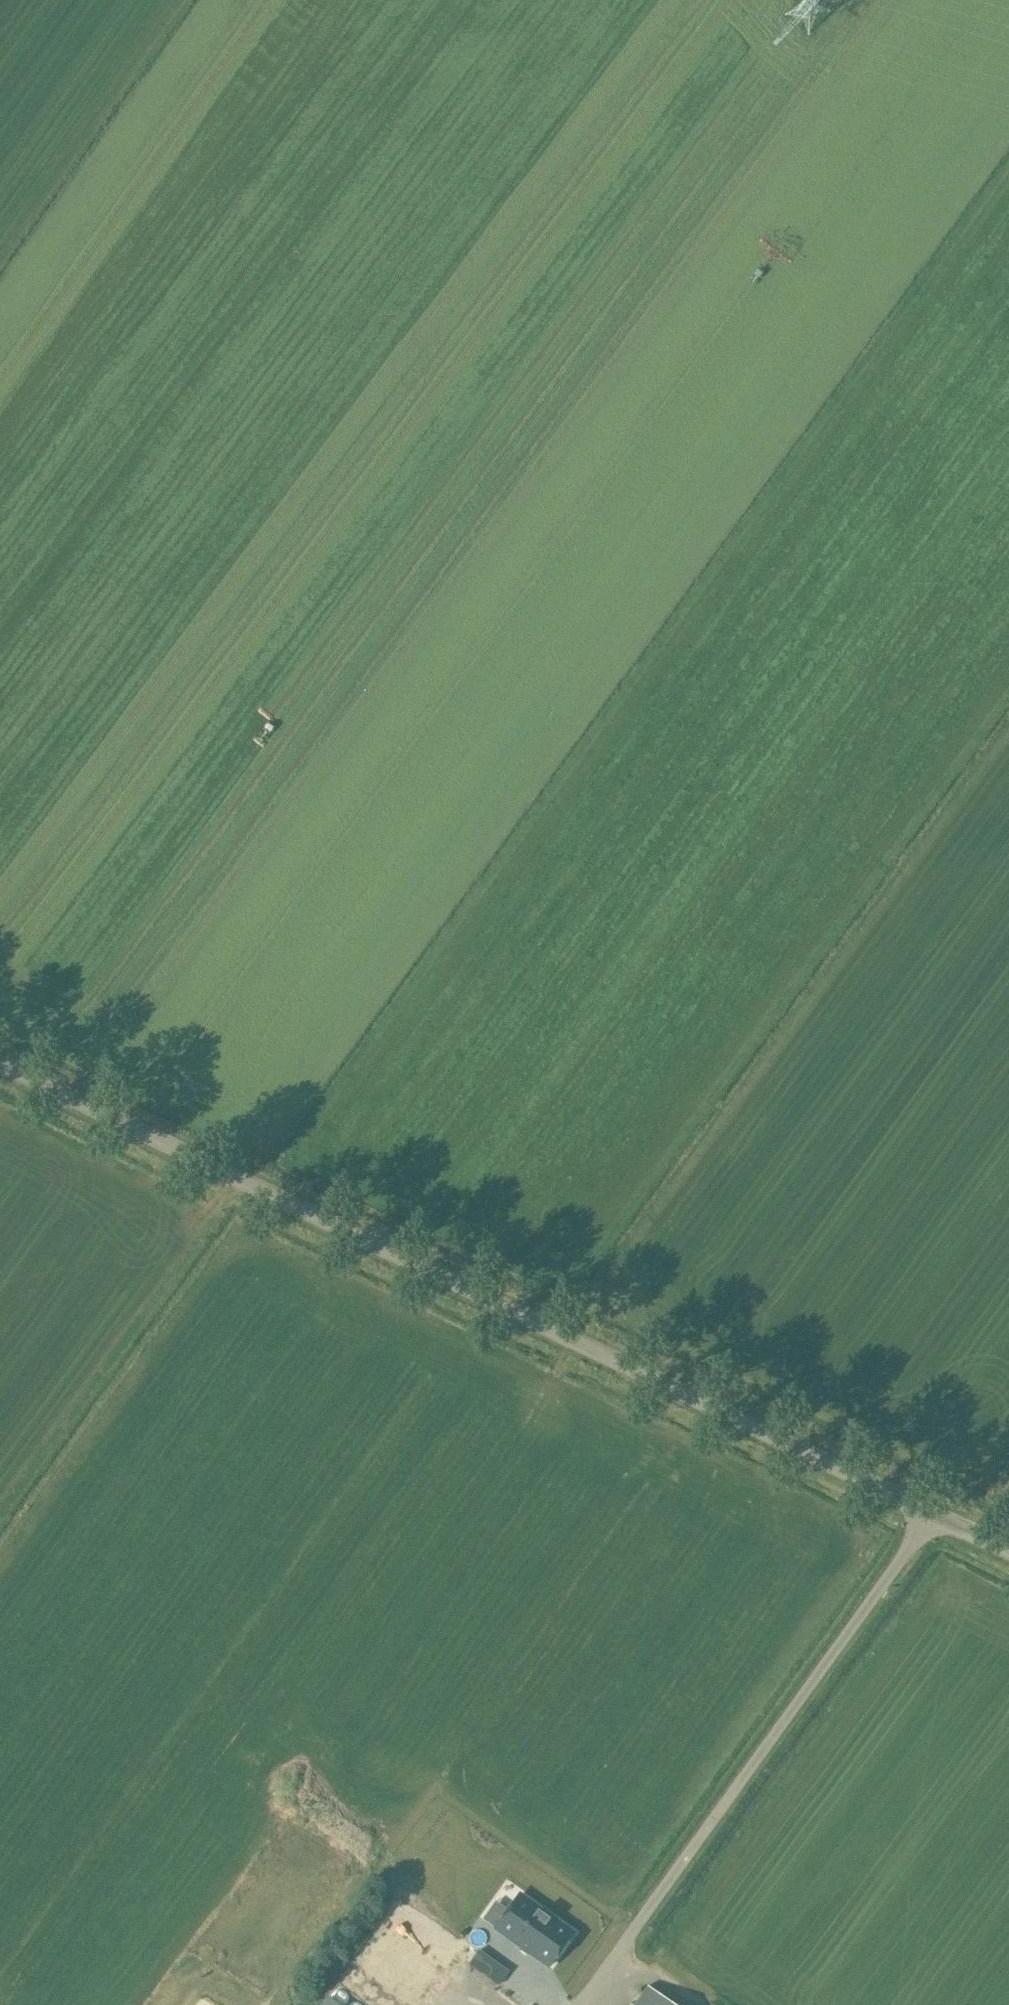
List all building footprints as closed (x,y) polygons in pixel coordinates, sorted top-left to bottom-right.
[(533,1901),(509,1934),(563,1970),(587,1938),(533,1901)] [(375,1967),(439,1998),(459,1958),(395,1927),(375,1967)] [(479,1950),(471,1961),(470,1963),(471,1964),(483,1973),(492,1960),(479,1950)] [(649,1986),(636,2004),(675,2004),(649,1986)] [(336,1994),(328,2004),(350,2004),(336,1994)]
